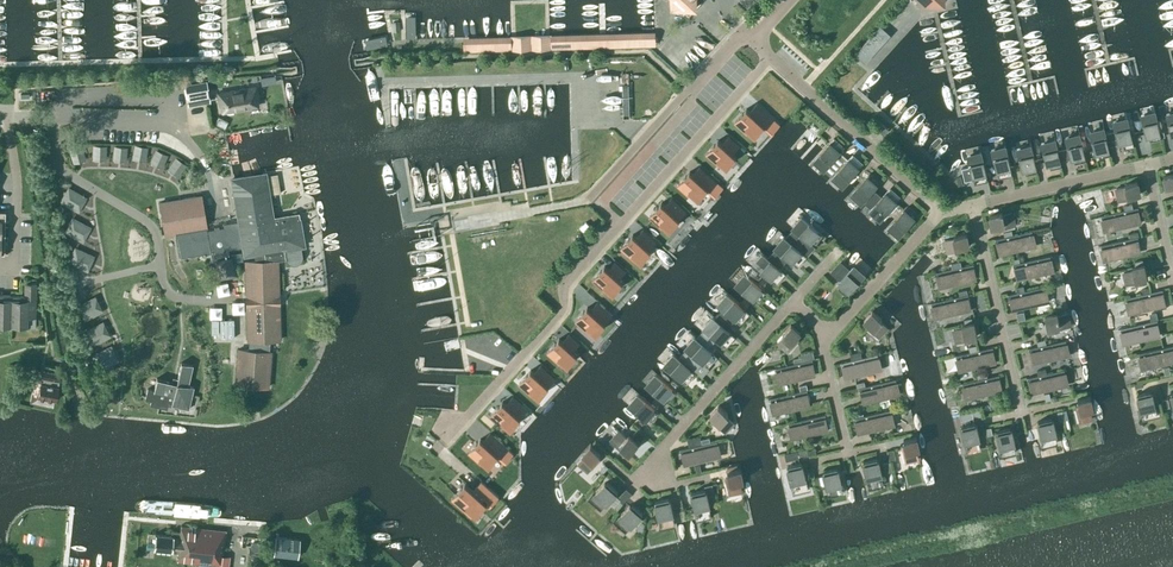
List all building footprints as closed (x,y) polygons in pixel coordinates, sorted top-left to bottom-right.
[(671,8),(681,8),(689,15),(703,0),(671,0),(671,8)] [(880,27),(881,26),(881,25),(855,53),(855,54),(857,52),(863,58),(886,33),(880,27)] [(464,51),(655,45),(655,32),(464,37),(464,51)] [(274,75),(260,77),(261,85),(276,83),(274,75)] [(198,82),(190,82),(191,101),(204,100),(202,81),(198,82)] [(257,105),(256,100),(258,100),(256,86),(217,92),(219,106),(221,106),(222,111),(257,105)] [(747,108),(735,120),(748,132),(751,128),(756,133),(764,126),(772,133),(780,124),(757,103),(750,111),(747,108)] [(1150,141),(1161,138),(1160,135),(1161,135),(1155,109),(1140,113),(1143,124),(1147,138),(1149,138),(1150,141)] [(1118,130),(1106,133),(1109,146),(1121,143),(1122,147),(1133,145),(1127,119),(1116,121),(1118,130)] [(877,128),(884,135),(888,129),(881,123),(877,128)] [(1106,133),(1104,126),(1089,129),(1092,141),(1096,154),(1098,154),(1099,158),(1110,155),(1109,151),(1110,151),(1109,146),(1106,133)] [(1058,149),(1061,161),(1073,158),(1074,163),(1086,161),(1085,157),(1086,156),(1080,131),(1065,135),(1068,147),(1058,149)] [(719,140),(707,153),(720,164),(723,161),(728,166),(737,156),(733,153),(740,145),(730,136),(723,144),(719,140)] [(1044,152),(1047,166),(1049,165),(1050,169),(1061,166),(1060,163),(1061,162),(1055,137),(1040,141),(1043,152),(1044,152)] [(824,169),(826,171),(832,164),(830,162),(843,148),(835,140),(817,160),(825,168),(824,169)] [(159,146),(152,142),(145,153),(152,157),(159,146)] [(1019,158),(1022,172),(1025,171),(1026,175),(1037,172),(1036,168),(1037,168),(1031,143),(1016,146),(1019,158)] [(994,159),(997,173),(999,172),(1000,176),(1012,173),(1011,169),(1012,169),(1006,144),(990,147),(993,159),(994,159)] [(970,166),(961,168),(964,181),(975,178),(976,181),(987,179),(986,175),(987,175),(982,149),(966,153),(969,164),(970,166)] [(172,155),(165,150),(157,161),(164,166),(172,155)] [(835,177),(844,184),(862,164),(853,156),(835,177)] [(176,174),(184,163),(177,159),(170,170),(176,174)] [(690,171),(679,184),(691,195),(694,192),(700,197),(707,189),(715,197),(718,193),(723,188),(724,187),(701,166),(693,174),(690,171)] [(1172,185),(1172,188),(1172,172),(1163,174),(1166,187),(1172,185)] [(300,260),(301,257),(301,254),(300,246),(303,245),(298,213),(272,217),(265,173),(232,179),(239,221),(223,223),(223,227),(206,230),(201,195),(159,202),(165,235),(176,233),(180,257),(215,251),(216,259),(215,259),(216,266),(213,266),(215,278),(237,275),(235,263),(231,263),(230,257),(229,257),(228,249),(243,246),(244,255),(255,253),(256,260),(245,261),(247,340),(250,340),(249,350),(238,349),(236,384),(268,387),(271,351),(268,351),(269,340),(280,339),(277,259),(277,258),(286,257),(287,260),(289,262),(292,263),(295,263),(297,262),(300,260)] [(865,199),(867,201),(875,191),(873,189),(881,181),(872,173),(854,193),(863,201),(865,199)] [(1135,197),(1134,194),(1140,193),(1137,180),(1125,183),(1125,186),(1116,188),(1119,201),(1135,197)] [(891,190),(883,198),(875,191),(867,201),(874,208),(873,210),(881,217),(899,197),(891,190)] [(662,203),(650,215),(663,227),(665,224),(671,229),(687,211),(672,198),(665,206),(662,203)] [(918,214),(909,206),(891,226),(900,234),(918,214)] [(1138,208),(1139,207),(1133,208),(1124,210),(1099,216),(1101,216),(1104,229),(1114,227),(1141,221),(1138,208)] [(1002,212),(989,215),(992,227),(998,226),(998,229),(1014,225),(1011,212),(1002,214),(1002,212)] [(795,226),(797,227),(787,239),(797,247),(807,236),(815,243),(823,235),(803,217),(795,226)] [(633,234),(622,247),(634,258),(638,255),(643,260),(652,251),(650,249),(657,241),(643,230),(637,238),(633,234)] [(1031,231),(1034,230),(1012,235),(1004,237),(994,239),(994,240),(995,239),(998,253),(1025,247),(1035,244),(1031,231)] [(964,249),(963,246),(969,245),(966,232),(953,235),(954,238),(945,240),(948,253),(964,249)] [(1114,257),(1140,251),(1137,237),(1138,237),(1138,236),(1130,238),(1099,245),(1099,246),(1101,245),(1104,259),(1114,257)] [(789,256),(798,264),(805,255),(785,237),(777,246),(779,248),(770,259),(779,267),(789,256)] [(776,281),(784,272),(764,254),(756,263),(776,281)] [(1013,264),(1016,278),(1043,272),(1052,270),(1049,256),(1052,256),(1051,255),(1020,262),(1014,264),(1012,264),(1012,265),(1013,264)] [(604,266),(593,279),(601,286),(602,286),(606,290),(607,288),(610,291),(617,284),(619,286),(623,282),(619,279),(626,271),(616,261),(611,267),(610,269),(609,269),(604,266)] [(950,284),(976,278),(973,264),(974,264),(974,263),(962,266),(953,268),(934,272),(935,273),(937,272),(940,286),(950,284)] [(1142,281),(1142,278),(1147,276),(1144,264),(1132,267),(1133,270),(1123,272),(1126,285),(1142,281)] [(845,295),(863,275),(855,267),(850,272),(849,271),(849,270),(842,265),(834,273),(841,279),(843,281),(837,288),(845,295)] [(758,301),(766,292),(746,274),(738,283),(758,301)] [(36,300),(37,283),(24,283),(24,299),(11,299),(11,326),(28,326),(28,327),(35,328),(36,300)] [(1008,295),(1011,309),(1038,302),(1047,300),(1044,287),(1047,286),(1046,286),(1025,291),(1024,291),(1017,292),(1007,295),(1008,295)] [(1162,290),(1163,290),(1163,289),(1151,292),(1143,294),(1124,298),(1124,299),(1126,298),(1129,312),(1139,309),(1139,310),(1165,303),(1162,290)] [(720,303),(724,306),(714,318),(722,325),(727,329),(737,318),(741,321),(748,312),(728,294),(720,303)] [(968,295),(969,294),(968,294),(959,296),(929,303),(931,303),(934,316),(944,314),(971,308),(968,295)] [(11,299),(0,298),(0,325),(11,326),(11,299)] [(587,307),(576,320),(588,331),(591,328),(597,333),(602,327),(613,315),(598,302),(595,305),(591,309),(590,310),(587,307)] [(887,327),(880,321),(882,319),(872,310),(864,320),(868,323),(866,326),(878,337),(887,327)] [(1023,311),(1016,313),(1018,320),(1025,319),(1023,311)] [(1053,326),(1054,329),(1070,326),(1067,313),(1058,315),(1057,312),(1045,315),(1048,328),(1053,326)] [(1155,312),(1149,314),(1150,316),(1151,321),(1157,319),(1158,319),(1156,312),(1155,312)] [(714,317),(706,326),(696,338),(704,345),(708,348),(718,337),(726,344),(734,335),(727,329),(722,325),(714,318),(714,317)] [(1133,340),(1160,334),(1157,320),(1158,320),(1118,329),(1121,329),(1124,342),(1133,340)] [(953,329),(956,342),(972,338),(972,335),(977,334),(974,322),(973,322),(965,324),(962,325),(962,327),(953,329)] [(788,351),(799,339),(796,337),(800,332),(791,324),(782,333),(784,335),(778,342),(788,351)] [(560,338),(549,351),(561,363),(564,360),(569,365),(578,355),(574,351),(581,343),(571,334),(564,342),(560,338)] [(708,364),(716,356),(708,348),(704,345),(696,338),(688,346),(690,348),(681,359),(695,372),(705,361),(708,364)] [(1065,340),(1067,340),(1067,339),(1046,344),(1038,346),(1028,348),(1028,349),(1029,349),(1032,362),(1059,356),(1068,354),(1065,340)] [(1136,354),(1137,354),(1139,354),(1142,367),(1152,365),(1172,360),(1172,345),(1136,354)] [(969,367),(996,361),(992,347),(993,347),(977,350),(970,352),(954,356),(956,356),(959,369),(969,367)] [(860,351),(849,354),(851,360),(861,358),(862,358),(860,351)] [(687,381),(695,372),(674,354),(667,363),(687,381)] [(840,363),(841,363),(844,377),(880,368),(877,354),(879,354),(862,358),(861,358),(851,360),(840,363)] [(773,369),(775,368),(779,382),(815,373),(812,360),(813,360),(813,359),(773,368),(773,369)] [(168,404),(188,408),(193,386),(188,385),(192,365),(180,362),(176,382),(156,378),(153,390),(147,388),(144,399),(151,400),(150,404),(167,407),(168,404)] [(530,370),(519,383),(532,394),(535,391),(540,395),(545,390),(556,378),(541,365),(538,368),(535,372),(534,372),(534,373),(530,370)] [(1028,378),(1031,392),(1057,386),(1067,383),(1064,370),(1066,369),(1026,378),(1028,378)] [(59,381),(60,374),(43,371),(38,397),(55,400),(58,387),(57,387),(59,381)] [(14,374),(12,384),(18,385),(20,375),(14,374)] [(999,375),(1000,375),(1000,374),(960,383),(960,384),(962,383),(966,397),(975,395),(1002,389),(999,375)] [(669,401),(677,393),(657,375),(649,383),(669,401)] [(899,393),(895,379),(897,379),(858,388),(859,388),(862,402),(899,393)] [(807,390),(808,390),(800,391),(768,399),(770,399),(773,412),(810,404),(807,390)] [(1151,393),(1151,391),(1137,394),(1137,396),(1136,396),(1140,410),(1141,410),(1143,416),(1155,413),(1154,407),(1155,406),(1152,393),(1151,393)] [(651,421),(659,413),(639,395),(631,403),(651,421)] [(502,401),(491,414),(504,426),(507,422),(512,427),(517,421),(528,410),(513,396),(510,400),(506,404),(502,401)] [(1075,405),(1079,421),(1092,418),(1090,409),(1092,409),(1090,396),(1077,399),(1078,405),(1075,405)] [(655,407),(660,412),(663,408),(658,404),(655,407)] [(710,415),(714,418),(712,421),(725,432),(733,422),(726,416),(728,414),(719,405),(710,415)] [(892,410),(892,409),(853,418),(853,419),(854,418),(857,432),(893,424),(890,410),(892,410)] [(828,428),(825,415),(826,415),(826,414),(786,423),(787,424),(789,424),(792,437),(828,428)] [(1039,423),(1038,423),(1041,437),(1043,437),(1044,443),(1056,440),(1055,434),(1057,433),(1053,420),(1052,420),(1052,418),(1038,421),(1039,423)] [(977,425),(976,425),(975,423),(961,426),(962,428),(961,428),(964,442),(966,441),(967,448),(980,445),(978,439),(980,438),(977,425)] [(1012,429),(1011,430),(1010,427),(997,430),(997,433),(996,433),(999,447),(1001,446),(1003,453),(1015,450),(1013,443),(1015,443),(1012,429)] [(644,436),(638,430),(636,433),(642,439),(644,436)] [(628,435),(627,437),(620,431),(611,441),(623,451),(625,449),(629,453),(638,443),(628,435)] [(480,438),(469,451),(482,462),(485,459),(490,464),(497,456),(505,464),(514,454),(490,433),(487,436),(484,440),(483,440),(483,441),(480,438)] [(916,450),(919,449),(916,437),(903,439),(905,445),(902,446),(905,462),(918,459),(916,450)] [(716,442),(719,441),(718,441),(679,450),(680,450),(683,464),(710,457),(720,455),(716,442)] [(637,463),(648,450),(639,442),(628,455),(637,463)] [(600,453),(591,444),(583,454),(585,456),(578,463),(588,471),(599,459),(597,457),(600,453)] [(896,459),(893,450),(887,451),(890,460),(896,459)] [(879,460),(878,460),(877,458),(863,461),(864,464),(863,464),(866,477),(868,477),(869,484),(882,481),(880,474),(882,474),(879,460)] [(885,472),(892,471),(890,461),(883,463),(885,472)] [(803,465),(802,465),(801,463),(787,466),(788,468),(787,468),(790,482),(792,482),(793,488),(806,485),(804,479),(806,478),(803,465)] [(839,469),(838,470),(837,467),(823,470),(824,473),(823,473),(826,487),(828,486),(829,493),(841,490),(840,483),(842,483),(839,469)] [(727,471),(728,477),(725,478),(729,494),(742,491),(740,482),(742,481),(740,469),(727,471)] [(455,494),(453,497),(456,500),(466,509),(472,515),(475,512),(477,513),(483,506),(484,506),(486,504),(489,507),(499,497),(481,481),(475,488),(476,489),(474,491),(465,483),(455,494)] [(607,481),(605,483),(605,482),(595,493),(597,494),(592,499),(602,508),(606,502),(608,504),(609,502),(615,496),(615,495),(617,493),(616,492),(618,491),(607,481)] [(714,492),(713,487),(705,489),(691,492),(692,495),(691,495),(694,508),(696,508),(697,515),(710,512),(708,505),(710,505),(709,503),(716,501),(714,492)] [(615,496),(609,502),(614,507),(617,510),(623,504),(619,501),(621,499),(618,497),(616,495),(615,495),(615,496)] [(669,500),(669,498),(655,501),(655,503),(654,503),(658,517),(659,517),(661,523),(673,520),(672,514),(673,513),(670,500),(669,500)] [(642,515),(641,515),(643,513),(632,503),(630,505),(620,515),(622,516),(617,521),(627,530),(631,525),(633,526),(642,515)] [(641,521),(635,528),(642,533),(644,523),(641,521)] [(229,556),(222,556),(225,531),(181,525),(179,537),(173,536),(173,535),(148,533),(146,548),(171,550),(178,550),(177,561),(211,564),(210,566),(228,566),(229,556)] [(273,554),(297,557),(299,539),(275,536),(273,554)]
